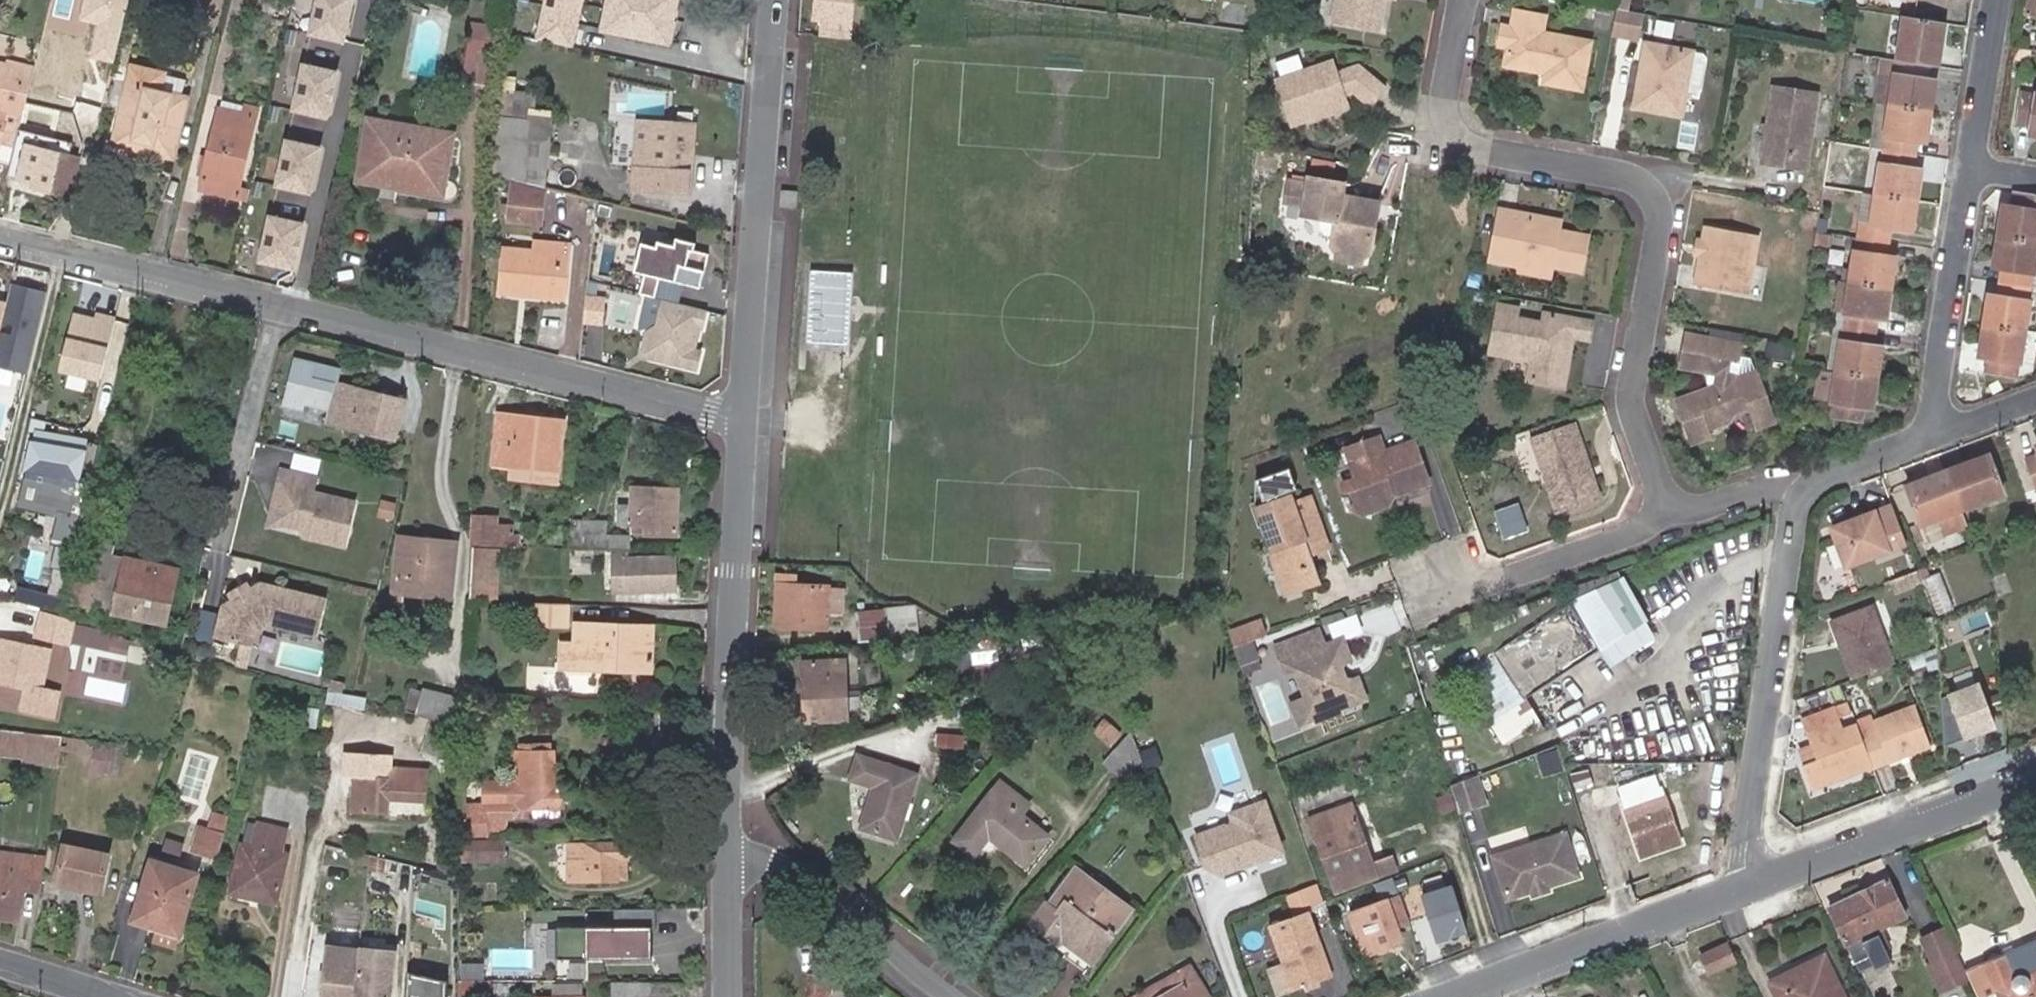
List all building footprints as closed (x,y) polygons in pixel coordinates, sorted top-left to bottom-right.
[(98,51),(120,56),(134,0),(93,0),(89,17),(106,21),(98,51)] [(311,37),(345,44),(355,0),(319,0),(311,37)] [(534,35),(574,44),(584,0),(542,0),(534,35)] [(607,10),(613,12),(610,27),(666,40),(676,0),(609,0),(607,10)] [(815,15),(830,17),(830,28),(852,30),(854,0),(816,0),(815,15)] [(1345,1),(1338,1),(1334,24),(1381,33),(1387,0),(1345,0),(1345,1)] [(2024,12),(2035,14),(2035,0),(2026,0),(2024,12)] [(1617,6),(1614,33),(1640,36),(1643,9),(1617,6)] [(1217,9),(1203,7),(1202,17),(1216,18),(1217,9)] [(1596,12),(1582,9),(1580,18),(1593,21),(1596,12)] [(613,12),(607,10),(603,25),(610,27),(613,12)] [(1509,28),(1505,45),(1501,66),(1544,74),(1542,83),(1581,88),(1590,42),(1536,33),(1540,14),(1513,10),(1509,28)] [(1773,15),(1761,13),(1759,23),(1771,25),(1773,15)] [(1940,46),(1944,22),(1913,18),(1903,16),(1896,61),(1927,66),(1930,44),(1940,46)] [(472,19),(469,34),(497,38),(498,24),(472,19)] [(1496,44),(1505,45),(1509,28),(1499,25),(1496,44)] [(497,38),(469,34),(463,77),(490,80),(497,38)] [(1927,66),(1936,67),(1940,46),(1930,44),(1927,66)] [(1697,55),(1646,45),(1644,65),(1649,66),(1645,92),(1638,90),(1635,110),(1680,117),(1683,94),(1689,94),(1697,56),(1697,55)] [(1707,58),(1697,56),(1689,94),(1699,96),(1704,93),(1710,62),(1707,58)] [(1890,106),(1931,112),(1934,89),(1924,88),(1925,80),(1927,66),(1896,61),(1880,58),(1879,70),(1880,70),(1894,74),(1890,106)] [(1354,91),(1369,73),(1360,67),(1341,73),(1336,61),(1277,80),(1290,117),(1299,123),(1327,113),(1325,111),(1349,101),(1347,93),(1354,91)] [(34,68),(8,62),(8,63),(0,62),(0,66),(7,68),(6,77),(30,83),(34,68)] [(103,105),(112,67),(93,63),(83,101),(103,105)] [(115,140),(172,155),(186,96),(158,90),(162,71),(131,64),(129,82),(115,140)] [(341,72),(307,64),(296,115),(330,122),(341,72)] [(0,139),(13,142),(19,114),(19,113),(23,114),(30,83),(6,77),(7,68),(0,66),(0,139)] [(1894,74),(1880,70),(1875,103),(1890,106),(1894,74)] [(1389,91),(1369,73),(1354,91),(1373,108),(1389,91)] [(503,78),(502,90),(512,91),(513,78),(503,78)] [(1935,82),(1925,80),(1924,88),(1934,89),(1935,82)] [(1814,96),(1770,88),(1758,162),(1802,169),(1814,96)] [(502,90),(494,175),(511,179),(543,186),(547,187),(551,137),(530,135),(533,108),(534,94),(512,91),(502,90)] [(2021,92),(2016,122),(2029,125),(2035,126),(2035,94),(2021,92)] [(1329,119),(1353,110),(1349,101),(1325,111),(1327,113),(1329,119)] [(216,124),(202,185),(236,194),(251,133),(255,107),(244,105),(242,112),(219,106),(216,124)] [(1884,150),(1915,155),(1917,141),(1919,131),(1927,133),(1931,112),(1890,106),(1884,150)] [(554,109),(533,108),(530,135),(551,137),(554,109)] [(429,128),(390,122),(367,118),(358,178),(380,182),(381,174),(445,183),(446,177),(453,132),(429,128)] [(687,126),(655,124),(653,148),(652,171),(638,170),(637,188),(690,191),(694,126),(687,126)] [(653,148),(655,124),(653,124),(640,124),(638,159),(638,166),(638,170),(652,171),(653,148)] [(2035,134),(2035,126),(2029,125),(2027,133),(2035,134)] [(699,126),(694,126),(690,191),(695,192),(699,126)] [(27,145),(66,155),(69,142),(19,130),(8,176),(19,179),(27,145)] [(1926,142),(1927,133),(1919,131),(1917,141),(1926,142)] [(325,148),(290,141),(280,191),(314,198),(325,148)] [(66,155),(27,145),(19,179),(33,183),(33,185),(68,194),(76,158),(66,155)] [(1877,194),(1917,201),(1920,179),(1911,177),(1912,169),(1915,155),(1884,150),(1877,194)] [(1921,170),(1912,169),(1911,177),(1920,179),(1921,170)] [(543,186),(511,179),(508,219),(541,221),(543,186)] [(1366,218),(1368,204),(1342,200),(1345,187),(1309,181),(1308,187),(1290,184),(1286,206),(1304,209),(1302,218),(1319,221),(1318,227),(1324,238),(1332,239),(1330,248),(1336,256),(1362,261),(1370,256),(1377,220),(1366,218)] [(2014,191),(2011,206),(2009,216),(2002,214),(1998,236),(2035,242),(2035,195),(2014,191)] [(1873,224),(1877,194),(1866,192),(1860,223),(1873,224)] [(1858,237),(1890,242),(1892,227),(1904,229),(1906,220),(1914,222),(1917,201),(1877,194),(1873,224),(1860,223),(1858,237)] [(1379,207),(1368,204),(1366,218),(1377,220),(1379,207)] [(2009,216),(2011,206),(2004,205),(2002,214),(2009,216)] [(1586,238),(1556,233),(1527,227),(1528,219),(1497,214),(1486,263),(1519,270),(1521,262),(1550,268),(1579,273),(1586,238)] [(307,224),(273,216),(262,267),(296,274),(307,224)] [(1527,227),(1556,233),(1557,225),(1528,219),(1527,227)] [(1913,231),(1914,222),(1906,220),(1904,229),(1913,231)] [(1703,227),(1699,244),(1703,245),(1701,257),(1698,272),(1694,271),(1692,285),(1743,295),(1754,236),(1703,227)] [(661,273),(639,353),(705,372),(713,345),(706,343),(716,308),(687,300),(692,281),(710,286),(720,250),(649,230),(639,267),(661,273)] [(1830,249),(1832,236),(1814,235),(1812,246),(1830,249)] [(1998,236),(1994,257),(2003,259),(2001,268),(1999,281),(2031,285),(2034,270),(2035,270),(2035,242),(1998,236)] [(1851,282),(1890,289),(1894,266),(1886,263),(1887,256),(1890,242),(1858,237),(1851,282)] [(535,242),(534,249),(557,253),(557,244),(535,242)] [(1699,244),(1694,243),(1692,255),(1701,257),(1703,245),(1699,244)] [(563,297),(570,246),(557,244),(557,253),(534,249),(507,247),(501,291),(563,297)] [(1362,261),(1336,256),(1334,265),(1361,270),(1362,261)] [(1895,258),(1887,256),(1886,263),(1894,266),(1895,258)] [(2003,259),(1994,257),(1992,266),(2001,268),(2003,259)] [(1547,281),(1550,268),(1521,262),(1519,270),(1518,275),(1547,281)] [(859,343),(862,269),(811,267),(808,341),(859,343)] [(1844,325),(1851,282),(1840,281),(1834,324),(1844,325)] [(1983,325),(2023,331),(2031,285),(1999,281),(1997,296),(1995,306),(1987,305),(1983,325)] [(11,282),(0,325),(0,367),(25,374),(46,291),(11,282)] [(1844,325),(1875,331),(1878,318),(1879,310),(1887,310),(1890,289),(1851,282),(1844,325)] [(593,292),(591,320),(616,322),(618,294),(593,292)] [(1995,306),(1997,296),(1989,295),(1987,305),(1995,306)] [(1553,336),(1557,316),(1543,313),(1542,322),(1513,317),(1515,308),(1497,305),(1488,352),(1530,360),(1526,383),(1560,389),(1566,356),(1556,354),(1560,338),(1553,336)] [(1886,319),(1887,310),(1879,310),(1878,318),(1886,319)] [(61,368),(100,377),(114,318),(97,314),(95,324),(74,318),(61,368)] [(1557,316),(1553,336),(1560,338),(1569,339),(1586,342),(1590,322),(1557,316)] [(1837,370),(1878,376),(1881,354),(1872,353),(1873,344),(1875,331),(1844,325),(1837,370)] [(2015,375),(2023,331),(1983,325),(1980,346),(1989,347),(1987,356),(1985,370),(2015,375)] [(1711,341),(1686,336),(1679,367),(1706,372),(1711,341)] [(1569,339),(1560,338),(1556,354),(1566,356),(1569,339)] [(1739,345),(1711,341),(1706,372),(1714,374),(1712,386),(1673,400),(1689,444),(1707,437),(1705,430),(1727,422),(1730,415),(1744,410),(1752,430),(1774,422),(1755,371),(1734,378),(1724,376),(1727,360),(1735,361),(1739,345)] [(1788,360),(1791,350),(1765,344),(1763,355),(1788,360)] [(1883,345),(1873,344),(1872,353),(1881,354),(1883,345)] [(1989,347),(1980,346),(1979,355),(1987,356),(1989,347)] [(403,397),(333,381),(308,376),(311,363),(291,360),(282,404),(302,407),(304,396),(329,401),(325,420),(395,436),(403,397)] [(1875,400),(1878,376),(1837,370),(1820,367),(1816,399),(1832,400),(1830,415),(1862,420),(1864,407),(1865,399),(1875,400)] [(1865,399),(1864,407),(1873,408),(1875,400),(1865,399)] [(492,464),(508,466),(558,471),(562,423),(497,415),(492,464)] [(176,437),(178,428),(164,424),(160,439),(174,442),(176,437)] [(191,427),(179,424),(176,437),(187,439),(191,427)] [(1530,439),(1554,510),(1596,497),(1573,424),(1530,439)] [(36,431),(27,476),(78,485),(86,440),(36,431)] [(1356,482),(1340,487),(1344,495),(1341,496),(1345,509),(1348,508),(1349,511),(1359,516),(1377,510),(1382,501),(1427,484),(1413,443),(1381,454),(1376,439),(1345,451),(1356,482)] [(298,463),(325,470),(328,457),(301,450),(298,463)] [(2025,458),(2035,489),(2035,453),(2025,458)] [(1970,469),(1951,477),(1962,507),(2003,491),(1987,455),(1967,463),(1970,469)] [(1967,463),(1949,470),(1951,477),(1970,469),(1967,463)] [(558,471),(508,466),(506,479),(556,483),(558,471)] [(273,509),(283,524),(302,529),(309,530),(308,538),(341,546),(352,501),(310,491),(313,476),(277,467),(273,484),(278,485),(273,509)] [(1951,477),(1949,470),(1929,478),(1931,484),(1951,477)] [(1931,484),(1929,478),(1908,486),(1922,523),(1939,516),(1945,533),(1965,525),(1959,508),(1962,507),(1951,477),(1931,484)] [(278,485),(273,484),(263,527),(283,524),(273,509),(278,485)] [(630,488),(629,533),(676,534),(677,489),(630,488)] [(1296,522),(1314,516),(1308,499),(1291,506),(1289,499),(1255,510),(1283,594),(1318,582),(1308,555),(1296,522)] [(1858,526),(1856,519),(1834,528),(1848,563),(1888,548),(1906,542),(1893,506),(1874,512),(1876,519),(1858,526)] [(70,541),(76,516),(60,511),(53,536),(70,541)] [(1874,512),(1856,519),(1858,526),(1876,519),(1874,512)] [(1325,549),(1314,516),(1296,522),(1308,555),(1325,549)] [(1939,516),(1922,523),(1928,539),(1945,533),(1939,516)] [(471,517),(469,544),(489,545),(490,518),(471,517)] [(490,518),(489,545),(507,546),(507,528),(496,527),(497,518),(490,518)] [(87,520),(83,539),(107,545),(111,526),(87,520)] [(587,520),(571,520),(568,547),(586,548),(587,520)] [(586,548),(608,548),(608,533),(609,520),(587,520),(586,548)] [(302,529),(300,536),(308,538),(309,530),(302,529)] [(629,533),(608,533),(608,548),(629,549),(629,533)] [(455,543),(397,537),(393,576),(391,598),(401,600),(402,594),(449,599),(455,543)] [(83,539),(79,538),(63,610),(93,617),(109,546),(107,545),(83,539)] [(494,596),(497,550),(473,548),(471,595),(494,596)] [(673,556),(626,558),(626,552),(612,554),(612,556),(612,575),(613,589),(613,590),(674,589),(673,556)] [(612,575),(612,556),(602,556),(604,589),(613,589),(612,575)] [(126,558),(112,612),(166,623),(177,570),(126,558)] [(1917,570),(1890,580),(1894,593),(1920,582),(1917,570)] [(827,585),(793,584),(794,574),(777,573),(774,622),(826,626),(827,585)] [(1937,573),(1924,578),(1936,611),(1950,605),(1937,573)] [(1622,577),(1570,599),(1612,669),(1659,641),(1622,577)] [(243,581),(224,592),(228,599),(247,588),(243,581)] [(228,599),(218,604),(209,636),(236,644),(246,647),(251,631),(266,621),(313,635),(323,601),(257,583),(247,588),(228,599)] [(1832,614),(1853,674),(1858,672),(1838,617),(1873,604),(1893,659),(1898,657),(1875,598),(1832,614)] [(565,625),(565,602),(534,601),(534,623),(565,625)] [(1569,602),(1465,668),(1503,727),(1531,709),(1523,696),(1598,648),(1569,602)] [(1838,617),(1858,672),(1893,659),(1873,604),(1838,617)] [(886,622),(888,632),(918,629),(916,613),(916,607),(858,614),(859,625),(886,622)] [(41,610),(32,646),(0,638),(0,684),(24,690),(20,708),(57,717),(64,691),(45,687),(55,646),(71,650),(79,619),(41,610)] [(889,637),(888,632),(886,622),(859,625),(860,639),(889,637)] [(1268,637),(1263,623),(1230,635),(1235,649),(1251,643),(1268,637)] [(559,666),(649,669),(651,626),(574,624),(574,644),(559,643),(559,666)] [(995,647),(993,628),(968,632),(971,650),(995,647)] [(1276,642),(1282,659),(1292,656),(1305,695),(1291,700),(1299,722),(1311,718),(1317,722),(1338,714),(1342,706),(1356,701),(1348,681),(1343,680),(1338,666),(1342,660),(1334,641),(1323,645),(1317,628),(1276,642)] [(1251,643),(1235,649),(1241,666),(1257,660),(1251,643)] [(231,662),(241,665),(246,647),(236,644),(231,662)] [(1936,668),(1935,644),(1907,653),(1912,667),(1925,661),(1929,672),(1936,668)] [(813,695),(814,716),(862,713),(860,692),(845,691),(843,656),(803,660),(805,695),(813,695)] [(1292,656),(1282,659),(1278,664),(1291,700),(1305,695),(1292,656)] [(1978,683),(1947,695),(1964,741),(1995,730),(1978,683)] [(460,725),(461,700),(461,696),(424,686),(417,713),(431,717),(455,724),(460,725)] [(806,717),(814,716),(813,695),(805,695),(806,717)] [(1854,709),(1850,697),(1832,703),(1836,715),(1854,709)] [(1871,756),(1874,764),(1932,741),(1916,700),(1875,716),(1874,713),(1858,718),(1862,733),(1871,756)] [(315,708),(303,707),(301,727),(313,728),(315,708)] [(455,724),(431,717),(420,751),(445,758),(455,724)] [(1862,733),(1858,718),(1845,722),(1843,717),(1807,731),(1817,755),(1802,760),(1810,781),(1842,768),(1845,775),(1860,769),(1857,761),(1871,756),(1862,733)] [(970,728),(941,724),(937,745),(965,749),(970,728)] [(0,726),(0,755),(22,759),(25,730),(0,726)] [(1141,758),(1130,728),(1106,760),(1125,777),(1141,758)] [(58,748),(60,734),(25,730),(22,759),(57,763),(58,748)] [(96,739),(60,734),(58,748),(94,753),(96,739)] [(111,741),(96,739),(94,753),(92,773),(106,775),(111,741)] [(532,750),(532,744),(517,743),(518,786),(513,786),(513,798),(464,798),(464,833),(486,834),(486,831),(494,832),(495,816),(533,816),(533,808),(562,808),(562,787),(553,786),(553,750),(549,750),(532,750)] [(877,784),(863,822),(895,835),(918,772),(861,751),(852,775),(877,784)] [(393,753),(342,752),(341,778),(351,778),(350,811),(388,812),(388,800),(425,801),(426,767),(393,766),(393,753)] [(1860,769),(1874,764),(1871,756),(1857,761),(1860,769)] [(1842,768),(1810,781),(1812,788),(1845,775),(1842,768)] [(1448,782),(1456,806),(1484,797),(1476,773),(1448,782)] [(999,781),(989,794),(953,840),(971,854),(986,835),(1024,863),(1045,837),(1020,816),(1029,804),(999,781)] [(1655,840),(1674,832),(1660,796),(1623,811),(1640,853),(1658,847),(1655,840)] [(1267,798),(1227,813),(1230,824),(1194,835),(1208,883),(1287,854),(1267,798)] [(1336,889),(1374,875),(1369,861),(1348,803),(1309,817),(1326,865),(1332,880),(1336,889)] [(220,831),(224,815),(212,812),(208,828),(220,831)] [(241,842),(232,885),(254,889),(253,894),(275,898),(285,852),(290,830),(255,823),(254,829),(251,844),(241,842)] [(214,859),(220,831),(208,828),(195,825),(189,853),(214,859)] [(1677,840),(1674,832),(1655,840),(1658,847),(1677,840)] [(1494,859),(1506,899),(1577,877),(1565,837),(1494,859)] [(574,878),(615,877),(615,860),(625,860),(625,841),(573,842),(574,878)] [(65,842),(56,881),(72,886),(73,880),(101,886),(109,853),(65,842)] [(501,843),(459,843),(459,860),(501,861),(501,843)] [(37,891),(40,857),(7,854),(5,868),(0,868),(0,918),(16,920),(21,891),(37,891)] [(1369,861),(1374,875),(1395,867),(1390,854),(1369,861)] [(177,931),(190,890),(186,890),(192,871),(152,859),(133,918),(177,931)] [(615,860),(615,877),(625,877),(625,860),(615,860)] [(1061,938),(1080,952),(1092,961),(1131,907),(1072,864),(1044,902),(1055,908),(1038,930),(1057,944),(1061,938)] [(1423,939),(1471,928),(1460,879),(1412,890),(1423,939)] [(1828,907),(1859,970),(1855,972),(1867,996),(1880,996),(1895,989),(1880,959),(1869,966),(1868,950),(1873,948),(1866,935),(1903,917),(1885,880),(1828,907)] [(1292,908),(1326,898),(1321,881),(1287,891),(1292,908)] [(254,889),(232,885),(231,890),(253,894),(254,889)] [(1397,894),(1382,900),(1349,913),(1364,952),(1379,946),(1376,937),(1394,930),(1392,928),(1408,922),(1397,894)] [(1055,908),(1044,902),(1029,923),(1038,930),(1055,908)] [(668,956),(668,906),(619,906),(619,924),(604,924),(604,955),(668,956)] [(553,941),(602,941),(602,910),(553,910),(531,910),(531,950),(553,951),(553,941)] [(1304,985),(1314,981),(1327,976),(1305,911),(1267,924),(1291,989),(1304,985)] [(161,939),(185,946),(188,935),(164,928),(161,939)] [(1398,940),(1394,930),(1376,937),(1379,946),(1398,940)] [(1941,985),(1961,977),(1939,930),(1920,939),(1931,962),(1941,985)] [(1072,964),(1080,952),(1061,938),(1057,944),(1053,951),(1072,964)] [(2002,953),(2012,980),(2035,970),(2035,940),(2002,953)] [(1708,975),(1734,961),(1725,943),(1699,955),(1708,975)] [(358,947),(329,944),(323,996),(353,996),(358,947)] [(358,946),(358,947),(353,996),(388,996),(393,951),(358,946)] [(2002,953),(1981,962),(1996,996),(2035,996),(2035,970),(2012,980),(2002,953)] [(1824,959),(1795,972),(1799,979),(1828,967),(1824,959)] [(1937,987),(1941,985),(1931,962),(1926,964),(1937,987)] [(1199,994),(1210,988),(1197,963),(1136,996),(1201,996),(1199,994)] [(1795,972),(1770,983),(1777,996),(1842,996),(1828,967),(1799,979),(1795,972)] [(405,996),(445,996),(445,986),(406,975),(405,996)] [(830,982),(827,979),(807,977),(804,996),(825,996),(828,995),(830,982)] [(614,982),(613,996),(682,996),(683,983),(614,982)] [(456,985),(456,996),(490,996),(491,985),(456,985)] [(491,985),(490,996),(514,996),(515,985),(491,985)] [(551,985),(551,994),(559,994),(580,994),(580,985),(551,985)] [(1201,996),(1208,996),(1213,994),(1210,988),(1199,994),(1201,996)]
